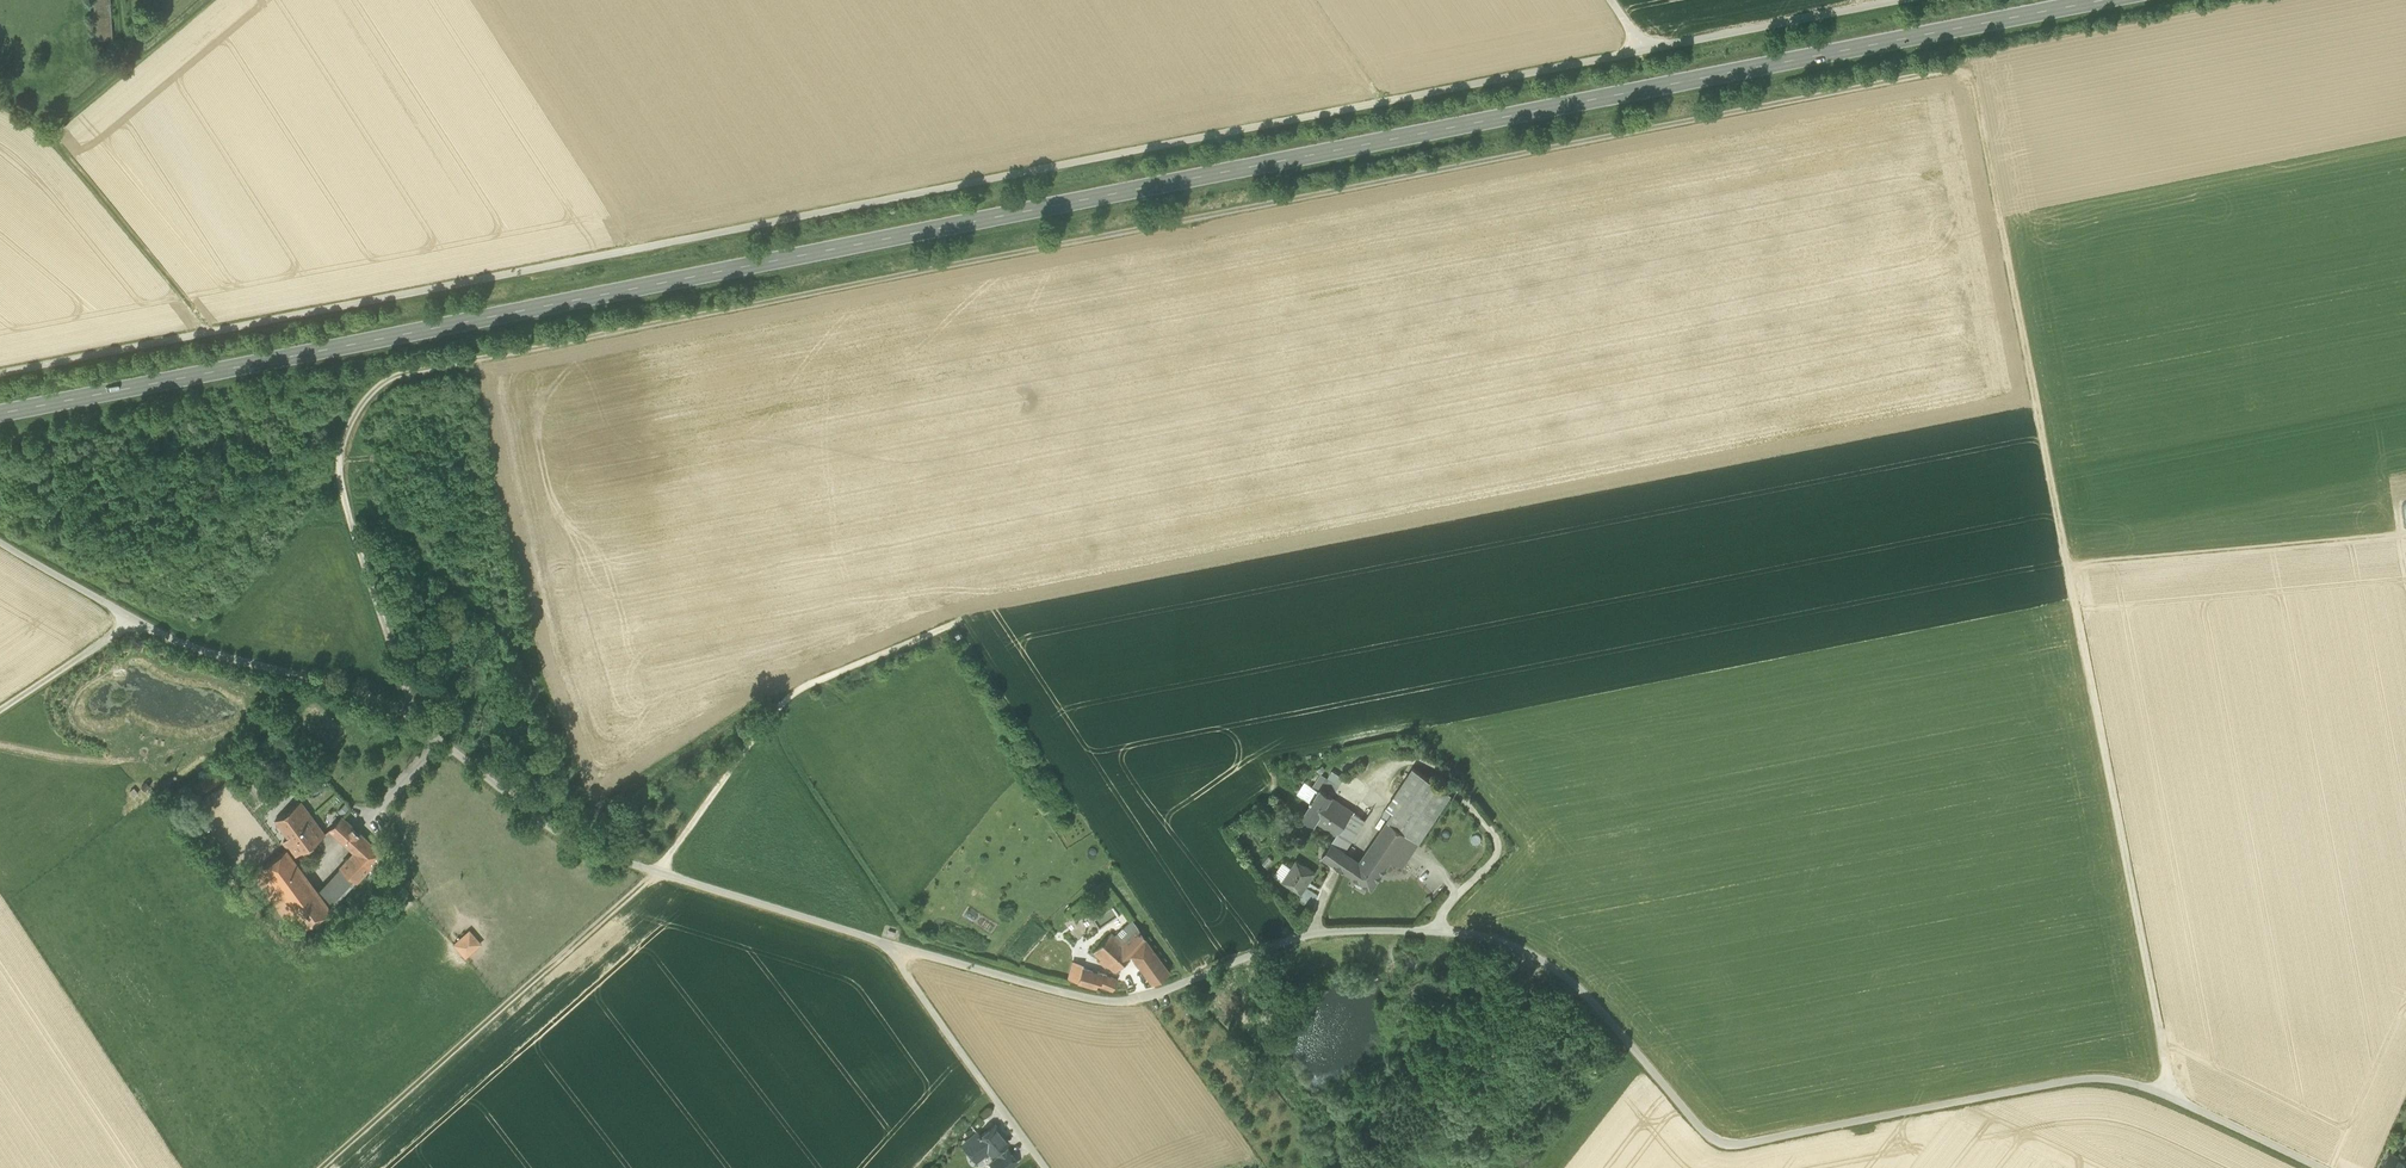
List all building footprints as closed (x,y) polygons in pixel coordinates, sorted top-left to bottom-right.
[(97,39),(98,39),(112,38),(110,0),(94,0),(97,39)] [(1394,811),(1388,820),(1409,834),(1419,841),(1451,793),(1414,767),(1387,806),(1394,811)] [(1321,788),(1333,795),(1340,784),(1328,777),(1321,788)] [(1315,823),(1317,820),(1331,797),(1333,795),(1321,788),(1321,787),(1313,799),(1311,798),(1311,799),(1312,800),(1303,815),(1315,823)] [(1336,801),(1331,797),(1317,820),(1337,833),(1352,811),(1336,801)] [(283,841),(294,856),(324,836),(306,809),(304,811),(299,803),(276,819),(288,837),(283,841)] [(1322,855),(1335,864),(1345,850),(1366,820),(1352,811),(1337,833),(1322,855)] [(331,830),(340,839),(352,827),(353,827),(352,826),(343,818),(343,817),(342,817),(342,818),(331,829),(330,830),(331,831),(331,830)] [(1371,845),(1392,859),(1409,834),(1388,820),(1371,845)] [(340,839),(348,846),(359,833),(353,827),(352,827),(340,839)] [(360,833),(359,833),(348,846),(355,853),(342,867),(357,881),(381,855),(382,855),(382,854),(381,853),(360,834),(360,833)] [(1419,841),(1409,834),(1392,859),(1402,866),(1419,841)] [(1242,839),(1252,856),(1259,852),(1249,835),(1242,839)] [(1351,874),(1372,888),(1392,859),(1371,845),(1360,860),(1351,874)] [(286,850),(263,867),(299,916),(307,927),(331,909),(317,893),(286,850)] [(1360,860),(1345,850),(1335,864),(1343,869),(1351,874),(1360,860)] [(1283,880),(1301,892),(1315,872),(1297,860),(1283,880)] [(289,924),(299,916),(263,867),(253,875),(289,924)] [(342,867),(317,893),(331,909),(357,881),(342,867)] [(1130,955),(1152,983),(1169,971),(1132,920),(1115,936),(1111,933),(1093,952),(1113,970),(1116,970),(1130,955)] [(464,958),(481,943),(468,928),(451,943),(464,958)] [(1069,979),(1078,982),(1082,968),(1083,966),(1074,963),(1069,979)] [(1103,974),(1082,968),(1078,982),(1099,988),(1100,984),(1112,989),(1116,979),(1103,974)] [(1291,991),(1294,998),(1302,994),(1298,987),(1291,991)] [(1179,1001),(1188,1011),(1194,1006),(1184,996),(1179,1001)] [(975,1158),(979,1159),(989,1150),(992,1154),(996,1151),(1000,1156),(1006,1151),(1002,1146),(1008,1141),(994,1124),(981,1135),(980,1134),(979,1135),(977,1133),(966,1142),(965,1146),(975,1158)] [(995,1167),(1010,1167),(1017,1162),(1008,1150),(1006,1151),(1000,1156),(991,1163),(995,1167)] [(2389,1152),(2382,1167),(2405,1167),(2405,1160),(2389,1152)]
